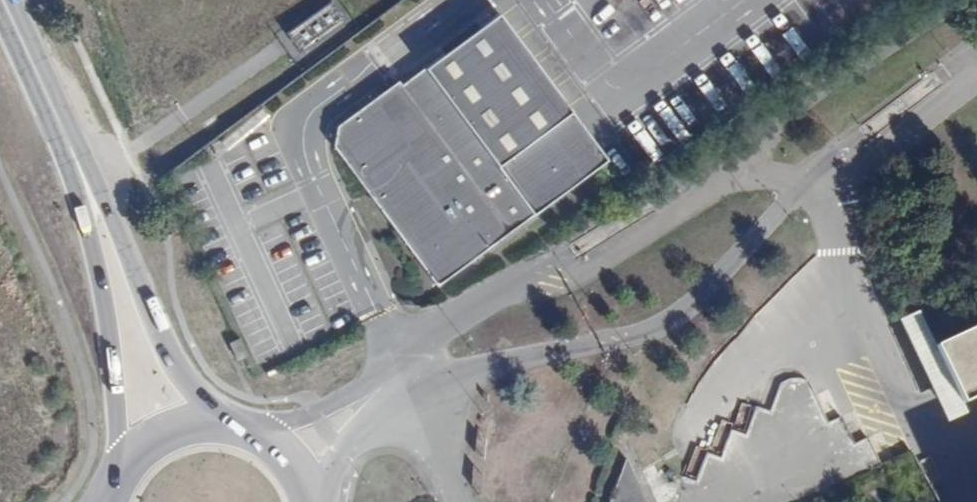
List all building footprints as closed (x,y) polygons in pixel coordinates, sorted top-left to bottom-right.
[(500,11),(334,130),(332,158),(437,296),(612,165),(500,11)] [(915,333),(971,443),(976,440),(976,339),(951,350),(941,322),(915,333)] [(743,405),(734,428),(745,433),(755,410),(743,405)] [(696,476),(706,452),(695,448),(685,472),(696,476)] [(626,468),(606,478),(617,500),(612,501),(643,501),(626,468)]
